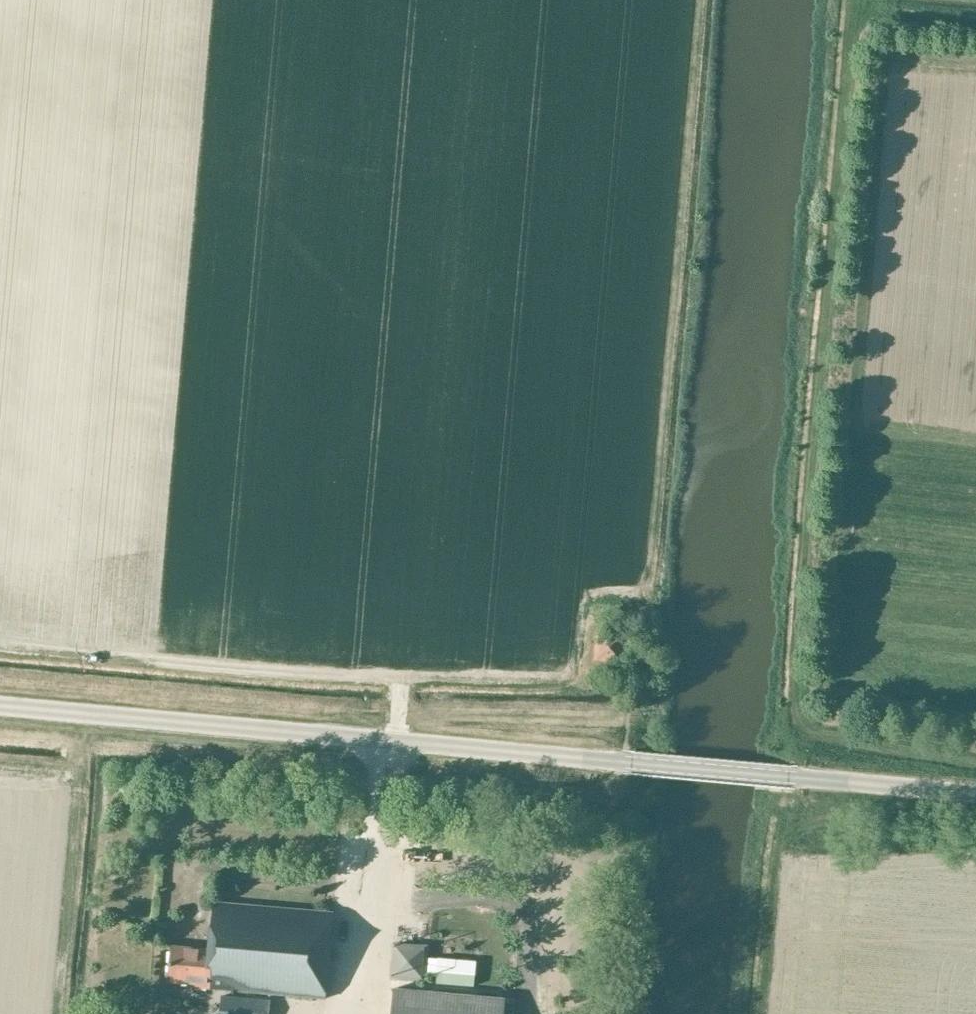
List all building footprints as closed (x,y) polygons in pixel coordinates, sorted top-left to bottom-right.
[(193,983),(193,987),(328,996),(336,911),(212,902),(209,948),(172,945),(169,982),(193,983)] [(556,945),(557,933),(541,932),(540,944),(556,945)] [(390,979),(427,980),(429,945),(393,942),(390,979)] [(507,996),(395,987),(393,1013),(506,1013),(507,996)] [(219,1013),(243,1013),(244,997),(221,994),(219,1013)]
